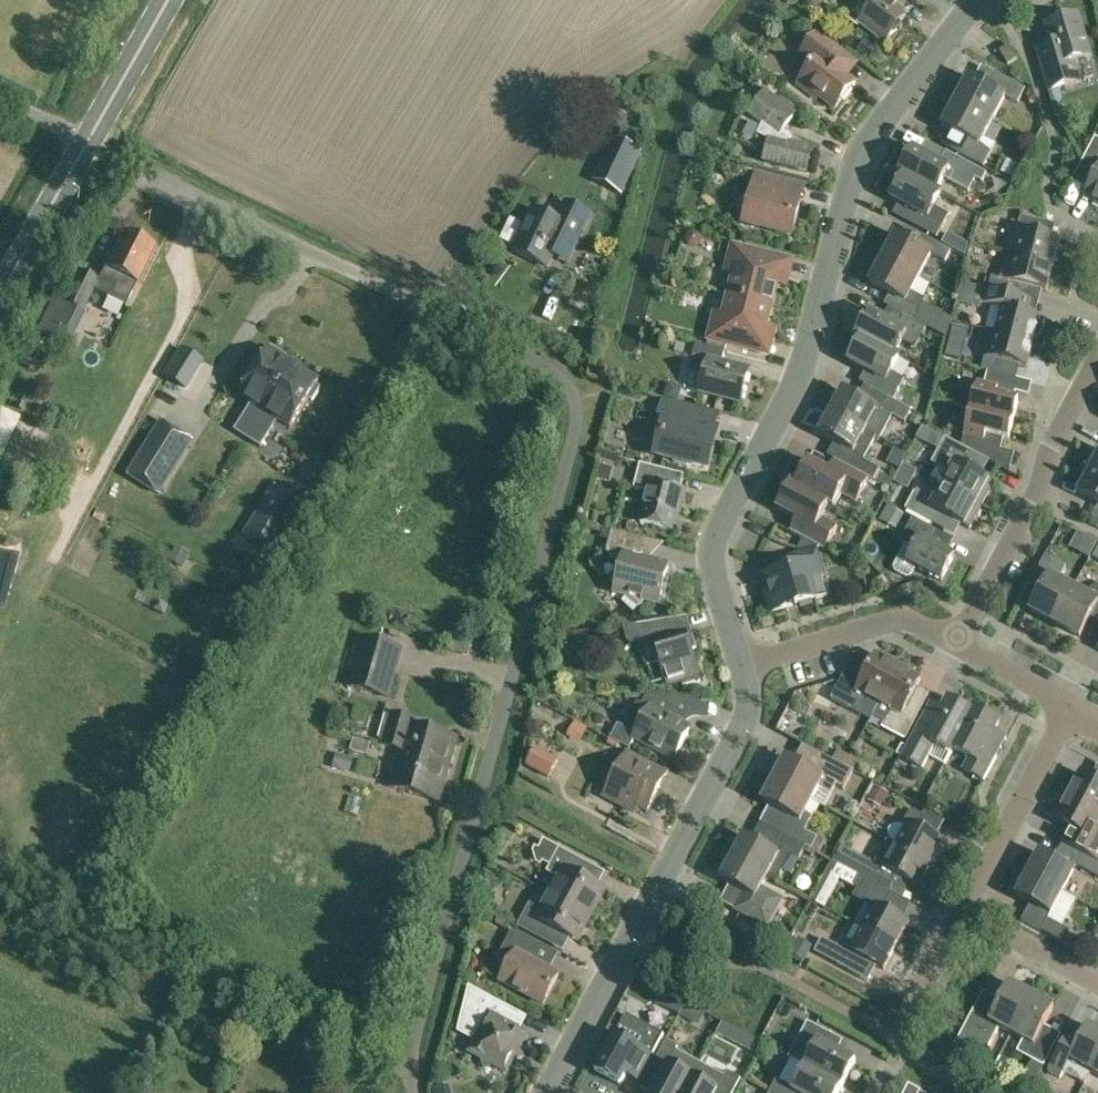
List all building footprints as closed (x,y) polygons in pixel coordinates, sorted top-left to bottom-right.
[(906,17),(895,8),(901,0),(856,0),(869,10),(859,23),(885,44),(906,17)] [(1073,62),(1090,57),(1078,16),(1046,26),(1057,62),(1042,66),(1050,92),(1079,82),(1073,62)] [(835,109),(855,83),(837,69),(847,56),(817,33),(800,54),(813,64),(797,84),(816,99),(819,96),(835,109)] [(1008,65),(1017,59),(1009,46),(999,52),(1008,65)] [(969,77),(955,102),(992,122),(1005,97),(1017,103),(1025,89),(999,75),(992,89),(969,77)] [(730,138),(766,156),(765,161),(806,172),(811,152),(787,146),(791,139),(781,133),(794,117),(765,95),(751,114),(744,111),(730,138)] [(992,122),(955,102),(942,128),(964,140),(957,154),(984,168),(996,145),(983,138),(992,122)] [(624,193),(643,152),(614,139),(595,179),(624,193)] [(937,193),(937,192),(944,179),(969,193),(976,179),(982,182),(986,174),(945,152),(939,164),(912,150),(899,174),(903,176),(904,175),(937,193)] [(1084,196),(1097,204),(1097,169),(1084,196)] [(790,235),(798,201),(786,198),(789,184),(754,175),(750,190),(755,192),(747,223),(746,222),(745,223),(790,235)] [(904,175),(903,176),(891,199),(918,213),(912,225),(936,238),(949,215),(934,207),(941,194),(937,192),(937,193),(904,175)] [(501,240),(516,247),(514,251),(546,267),(561,236),(576,243),(590,215),(566,204),(557,222),(534,210),(526,227),(511,220),(509,223),(501,240)] [(1021,231),(1015,256),(1053,266),(1059,240),(1031,233),(1034,220),(1020,216),(1017,229),(1021,231)] [(138,282),(155,247),(125,232),(114,254),(109,252),(103,264),(108,267),(108,268),(138,282)] [(709,235),(690,239),(692,249),(711,245),(709,235)] [(883,259),(918,278),(931,254),(945,262),(951,251),(926,238),(921,248),(896,235),(883,259)] [(729,295),(772,306),(780,271),(769,269),(773,256),(732,245),(725,272),(734,274),(729,295)] [(991,277),(988,290),(1014,297),(1018,284),(1046,291),(1053,266),(1015,256),(1007,254),(1001,279),(991,277)] [(918,278),(883,259),(870,284),(895,297),(889,308),(902,315),(913,321),(923,303),(921,298),(910,292),(918,278)] [(99,280),(79,271),(65,303),(84,312),(99,280)] [(1014,297),(988,290),(984,289),(980,302),(1002,307),(995,333),(1033,342),(1034,339),(1037,338),(1040,335),(1041,331),(1042,327),(1040,322),(1039,320),(1040,316),(1011,309),(1014,297)] [(772,306),(729,295),(723,316),(715,314),(708,340),(748,350),(752,337),(763,340),(772,306)] [(913,321),(902,315),(896,327),(869,312),(856,336),(860,339),(861,338),(894,356),(894,355),(901,342),(915,349),(926,328),(913,321)] [(1033,342),(995,333),(989,358),(984,357),(981,370),(987,372),(995,373),(998,361),(1027,368),(1033,342)] [(861,338),(860,339),(848,362),(876,376),(869,388),(888,398),(893,401),(904,380),(891,372),(899,358),(894,355),(894,356),(861,338)] [(740,403),(748,371),(721,364),(725,351),(695,344),(688,372),(705,377),(701,393),(740,403)] [(235,431),(248,439),(293,366),(284,360),(287,357),(274,349),(272,353),(268,350),(240,395),(252,403),(235,431)] [(319,382),(293,366),(248,439),(261,447),(279,419),(291,427),(309,398),(313,401),(320,388),(317,386),(319,382)] [(995,373),(987,372),(984,385),(977,383),(970,410),(1013,420),(1018,401),(1009,399),(1014,378),(995,373)] [(842,391),(830,413),(875,437),(874,438),(878,440),(891,416),(905,423),(911,411),(893,401),(888,398),(882,409),(877,406),(875,409),(842,391)] [(705,468),(715,430),(692,424),(696,406),(680,402),(663,398),(658,416),(667,418),(657,455),(672,459),(673,462),(687,466),(690,463),(705,468)] [(1013,420),(970,410),(964,436),(970,438),(968,449),(961,446),(972,452),(993,463),(999,437),(1008,440),(1013,420)] [(875,437),(830,413),(819,434),(852,452),(851,455),(856,457),(850,468),(869,478),(873,481),(880,469),(862,459),(874,438),(875,437)] [(192,441),(163,422),(130,476),(159,494),(192,441)] [(972,452),(961,446),(945,437),(931,464),(949,473),(942,485),(981,506),(993,483),(964,467),(972,452)] [(869,478),(850,468),(839,463),(833,474),(808,461),(795,486),(790,483),(790,484),(829,505),(828,505),(833,508),(841,494),(856,502),(869,478)] [(630,468),(638,471),(633,489),(648,492),(640,524),(671,532),(682,490),(662,485),(666,471),(631,462),(630,468)] [(1090,472),(1078,494),(1097,504),(1097,476),(1090,472)] [(829,505),(790,484),(776,509),(801,523),(795,535),(824,550),(837,527),(821,518),(828,505),(829,505)] [(981,506),(942,485),(936,497),(918,488),(906,510),(933,525),(939,513),(969,529),(981,506)] [(266,534),(257,549),(272,559),(305,505),(276,487),(252,526),(266,534)] [(911,577),(916,568),(941,581),(954,557),(929,543),(936,531),(912,518),(900,541),(905,544),(892,567),(894,572),(906,578),(911,577)] [(604,538),(609,540),(606,552),(620,567),(609,579),(616,586),(614,593),(626,596),(638,608),(645,601),(659,604),(669,566),(625,555),(629,535),(606,529),(604,538)] [(795,568),(772,575),(776,588),(765,591),(772,612),(815,600),(809,580),(819,577),(811,550),(791,556),(795,568)] [(1055,624),(1073,588),(1058,580),(1066,566),(1045,555),(1032,580),(1043,586),(1030,610),(1055,624)] [(1073,588),(1055,624),(1079,637),(1092,612),(1097,615),(1097,586),(1092,588),(1088,596),(1073,588)] [(651,662),(659,661),(664,663),(670,683),(680,680),(683,687),(698,683),(700,678),(686,631),(665,638),(660,621),(624,627),(628,642),(632,645),(634,641),(640,639),(642,644),(646,643),(644,649),(647,659),(651,662)] [(469,657),(474,640),(456,635),(451,652),(469,657)] [(391,700),(405,649),(362,636),(347,688),(391,700)] [(879,703),(898,668),(875,656),(859,685),(843,676),(830,699),(858,714),(867,697),(879,703)] [(898,668),(879,703),(872,716),(884,723),(881,727),(905,739),(917,716),(905,709),(921,680),(898,668)] [(630,749),(636,738),(675,759),(690,730),(676,724),(679,719),(681,720),(684,720),(686,718),(687,716),(689,700),(646,696),(638,710),(646,715),(636,733),(618,724),(611,739),(630,749)] [(972,713),(971,712),(948,700),(933,728),(920,721),(906,747),(902,745),(897,755),(922,768),(935,745),(951,753),(953,749),(972,713)] [(974,708),(971,712),(972,713),(953,749),(968,757),(962,769),(984,780),(996,756),(984,750),(999,722),(974,708)] [(397,760),(447,774),(457,739),(414,726),(415,721),(392,714),(384,745),(400,750),(397,760)] [(528,767),(548,778),(558,760),(537,749),(528,767)] [(845,767),(850,757),(838,750),(833,761),(845,767)] [(647,810),(668,772),(666,771),(665,774),(627,754),(604,797),(634,813),(638,806),(647,810)] [(786,758),(774,780),(811,800),(818,788),(830,795),(835,786),(843,790),(853,772),(845,767),(833,761),(821,755),(812,772),(786,758)] [(858,761),(850,757),(845,767),(853,772),(858,761)] [(447,774),(397,760),(390,787),(440,801),(447,774)] [(1069,797),(1097,813),(1097,782),(1081,773),(1069,797)] [(811,800),(774,780),(762,802),(789,816),(780,833),(782,834),(805,847),(811,850),(817,838),(805,831),(812,817),(805,813),(811,800)] [(895,816),(905,794),(888,787),(879,809),(895,816)] [(1069,797),(1056,820),(1084,835),(1076,850),(1082,854),(1097,862),(1097,828),(1097,827),(1097,825),(1097,813),(1069,797)] [(908,823),(896,846),(930,864),(943,841),(917,827),(923,815),(911,809),(904,820),(908,823)] [(805,847),(782,834),(772,852),(744,836),(732,858),(767,877),(766,877),(776,883),(791,855),(799,859),(805,847)] [(550,894),(590,916),(604,890),(578,876),(585,863),(544,840),(538,852),(540,861),(550,866),(547,872),(559,879),(550,894)] [(867,860),(859,874),(858,876),(884,889),(892,873),(918,887),(930,864),(896,846),(884,869),(867,860)] [(844,868),(845,867),(851,853),(841,849),(834,863),(844,868)] [(1039,853),(1027,874),(1062,893),(1074,871),(1039,853)] [(1082,854),(1075,866),(1097,878),(1097,862),(1082,854)] [(767,877),(732,858),(730,862),(725,862),(720,871),(722,876),(720,880),(749,895),(740,913),(767,927),(779,905),(776,897),(760,888),(766,877),(767,877)] [(844,868),(834,863),(831,861),(811,900),(826,908),(839,882),(832,878),(833,875),(861,889),(857,896),(874,905),(862,928),(896,946),(909,923),(883,909),(891,893),(884,889),(858,876),(859,874),(845,867),(844,868)] [(1062,893),(1027,874),(1016,896),(1050,915),(1062,893)] [(590,916),(550,894),(542,910),(530,903),(517,927),(543,941),(551,927),(577,941),(590,916)] [(1070,932),(1047,919),(1041,931),(1064,944),(1070,932)] [(896,946),(862,928),(853,943),(850,941),(846,948),(843,947),(842,950),(822,939),(814,953),(849,971),(857,956),(883,970),(896,946)] [(543,1004),(559,975),(531,960),(540,945),(512,930),(501,952),(512,958),(500,981),(543,1004)] [(1011,1033),(1031,996),(1009,984),(990,1021),(973,1011),(966,1025),(993,1040),(1000,1027),(1011,1033)] [(460,1029),(477,1038),(469,1052),(482,1059),(485,1068),(493,1065),(507,1072),(513,1059),(522,1057),(519,1048),(527,1035),(503,1022),(510,1009),(471,988),(468,989),(458,1028),(460,1029)] [(1031,996),(1011,1033),(1023,1040),(1016,1052),(1044,1067),(1056,1043),(1039,1034),(1053,1007),(1031,996)] [(615,1035),(595,1073),(620,1086),(625,1075),(639,1082),(647,1066),(664,1035),(650,1028),(626,1015),(615,1035)] [(734,1028),(722,1022),(716,1035),(728,1040),(734,1028)] [(805,1066),(842,1086),(855,1061),(829,1047),(835,1036),(807,1022),(800,1035),(788,1057),(804,1066),(805,1066)] [(1091,1072),(1097,1059),(1097,1031),(1088,1026),(1072,1055),(1060,1049),(1048,1072),(1060,1079),(1063,1073),(1085,1084),(1091,1072)] [(700,1063),(676,1050),(677,1048),(665,1041),(651,1068),(662,1075),(652,1092),(684,1092),(700,1063)] [(684,1092),(733,1092),(741,1079),(727,1071),(724,1076),(700,1063),(684,1092)] [(769,1092),(771,1092),(839,1092),(842,1086),(805,1066),(804,1066),(793,1088),(776,1079),(769,1092)] [(930,1092),(918,1083),(911,1092),(929,1092),(930,1092)]
